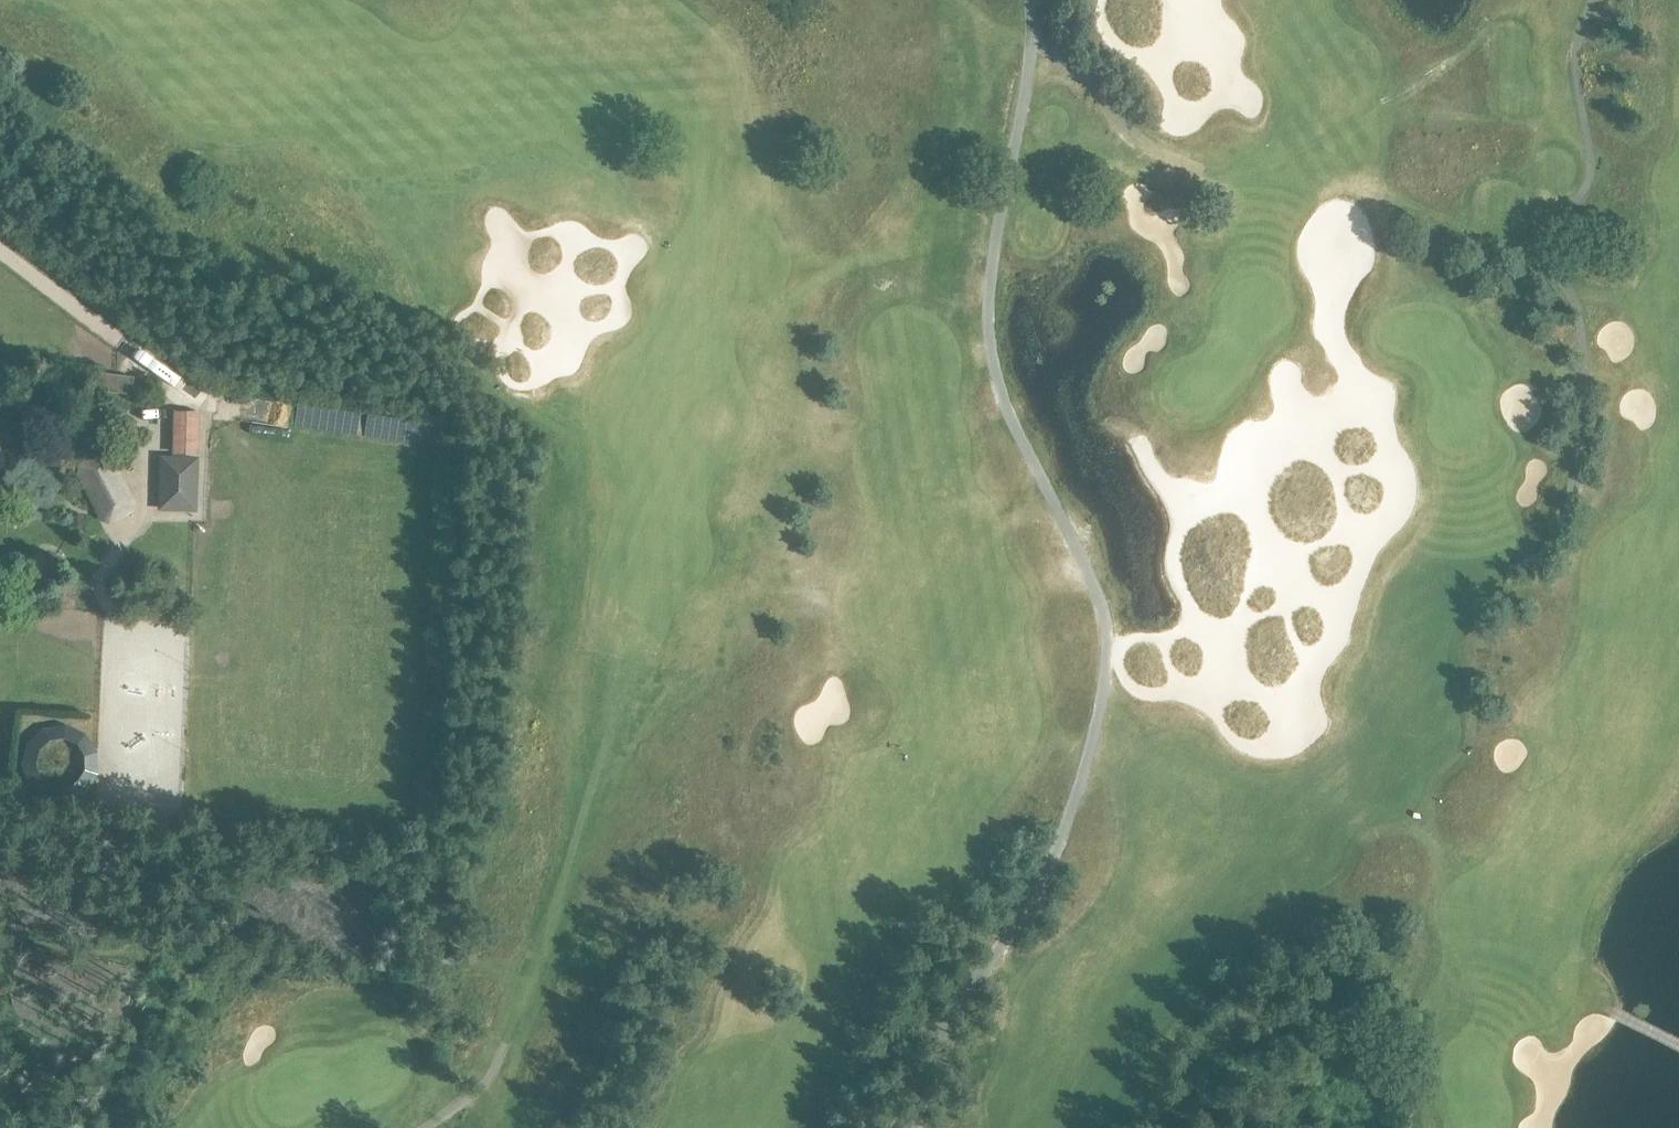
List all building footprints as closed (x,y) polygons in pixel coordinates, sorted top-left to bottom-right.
[(177,455),(199,455),(200,413),(178,412),(177,455)] [(158,512),(197,512),(199,457),(160,456),(158,512)] [(105,520),(132,506),(108,459),(81,473),(105,520)]
